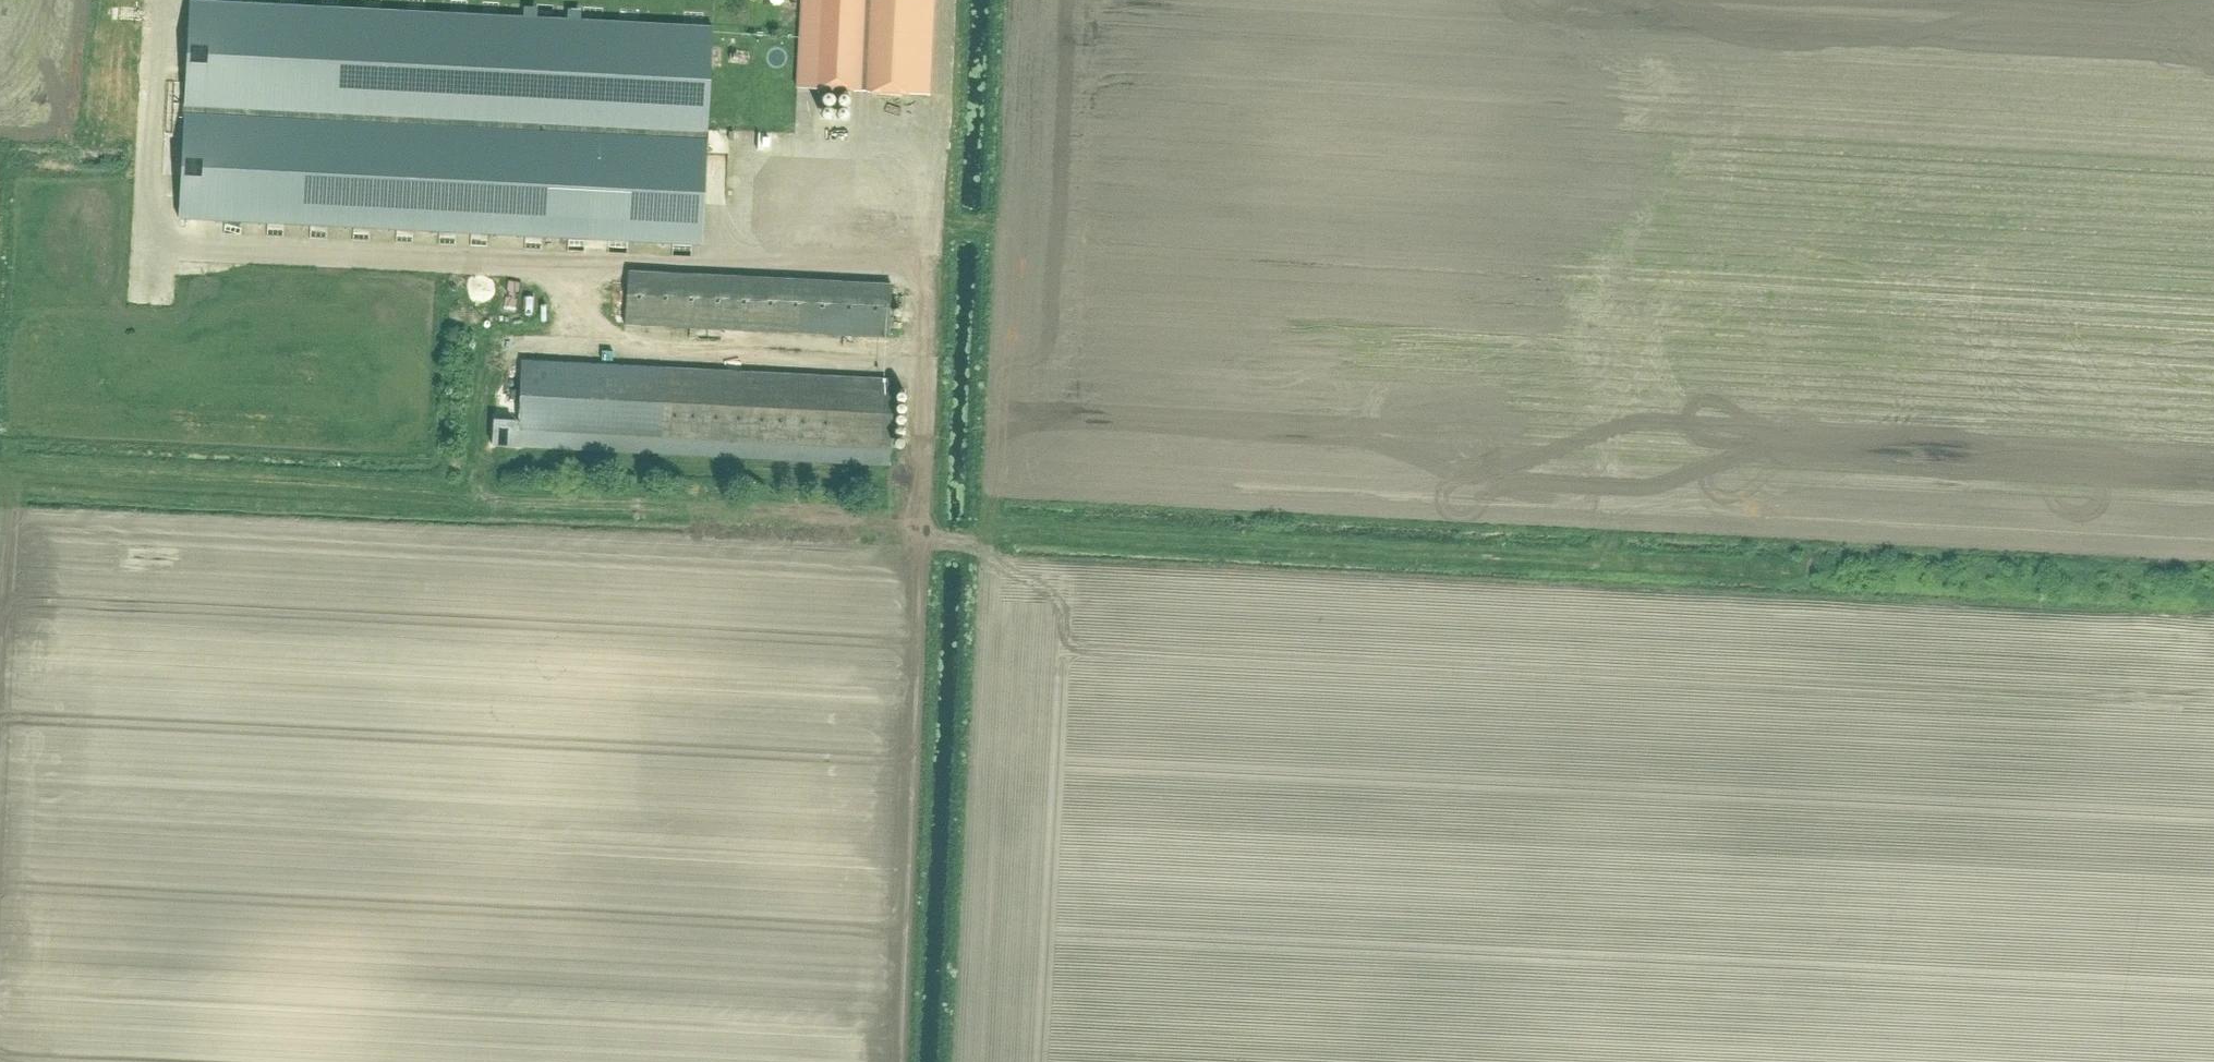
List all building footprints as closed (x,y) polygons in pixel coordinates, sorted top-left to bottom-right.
[(712,26),(189,0),(178,218),(701,244),(712,26)] [(927,94),(932,0),(800,0),(795,87),(927,94)] [(891,285),(627,270),(624,323),(888,337),(891,285)] [(889,447),(893,379),(521,360),(517,428),(889,447)] [(1594,566),(1613,564),(1612,553),(1593,555),(1594,566)]
